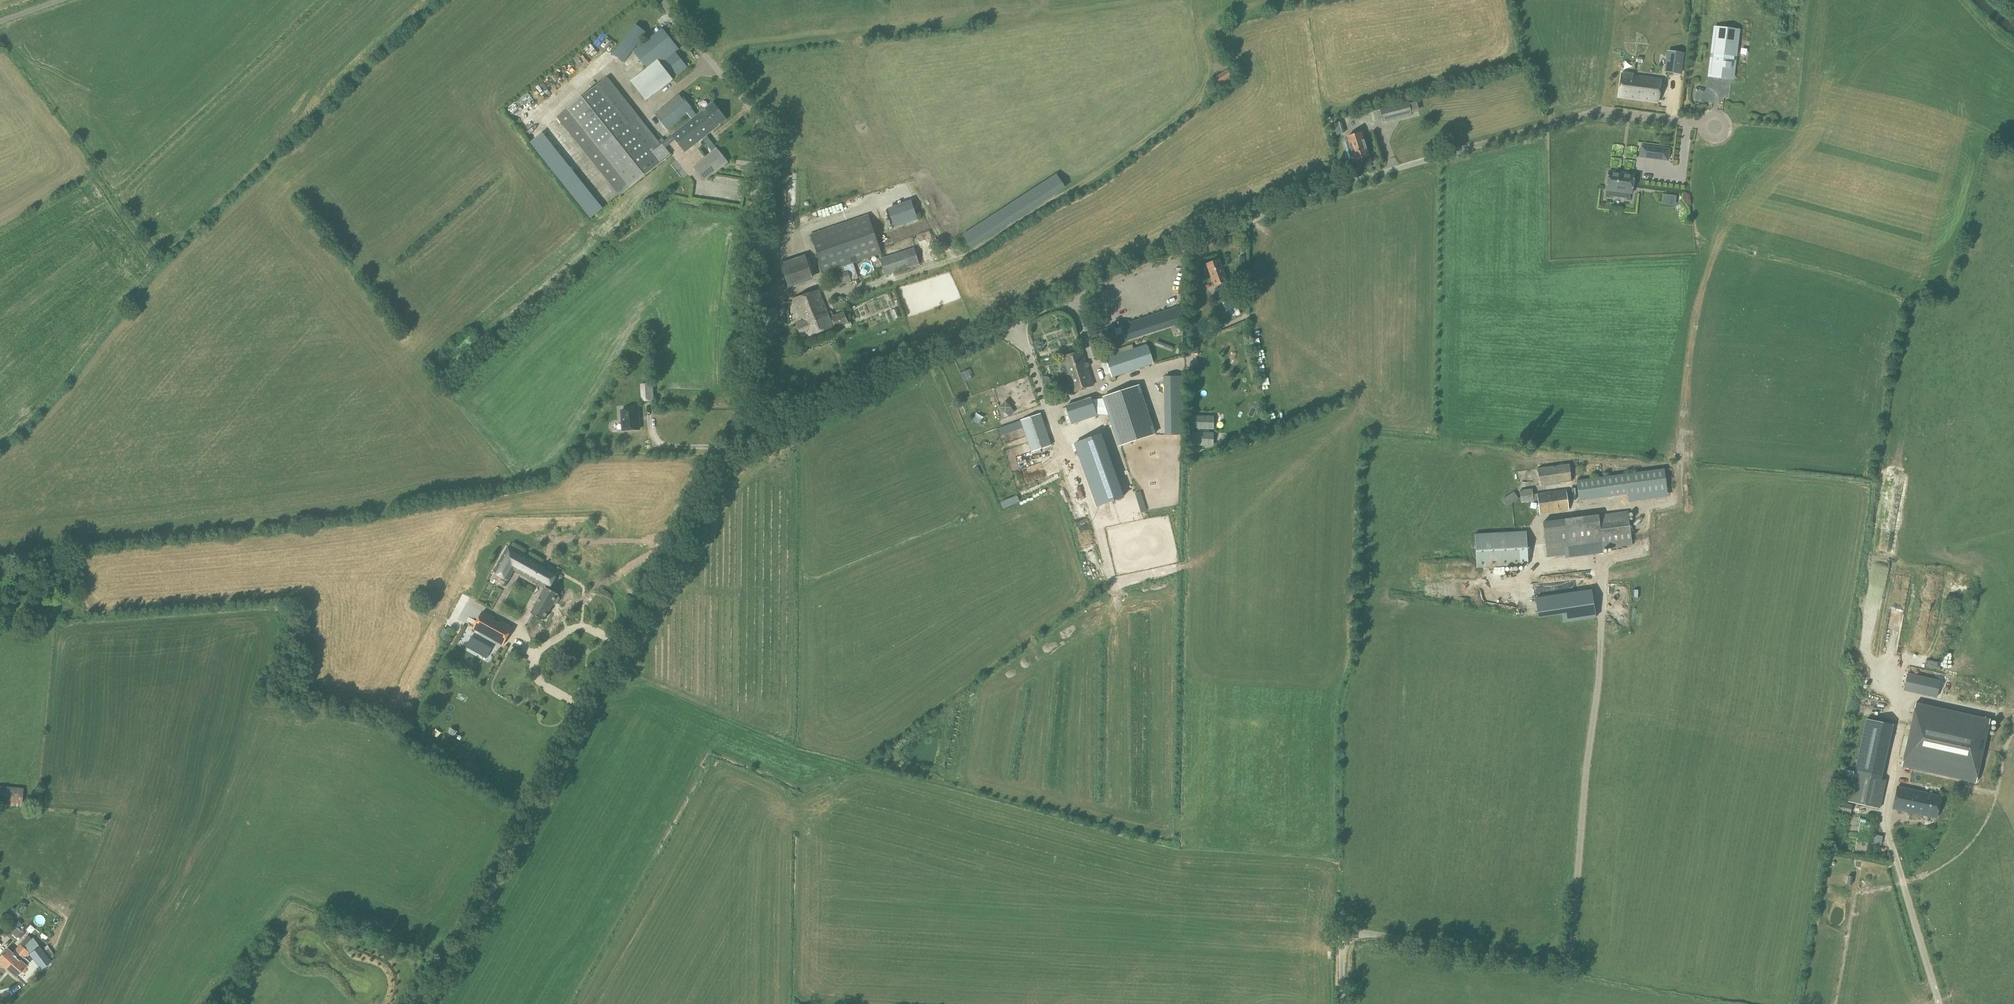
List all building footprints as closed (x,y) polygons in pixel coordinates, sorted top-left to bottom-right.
[(624,62),(646,32),(636,25),(613,54),(624,62)] [(1734,80),(1741,30),(1714,26),(1708,77),(1734,80)] [(645,70),(630,83),(645,101),(687,67),(675,53),(678,51),(661,30),(633,52),(646,69),(645,70)] [(1681,74),(1683,53),(1668,51),(1665,72),(1681,74)] [(583,67),(590,66),(589,57),(582,59),(583,67)] [(632,80),(638,73),(630,65),(623,73),(632,80)] [(1219,89),(1233,80),(1227,70),(1213,79),(1219,89)] [(1622,74),(1619,96),(1658,102),(1661,79),(1629,75),(1628,73),(1623,72),(1622,74)] [(620,195),(657,166),(672,155),(668,150),(667,150),(662,144),(660,145),(607,78),(558,116),(620,195)] [(692,109),(681,95),(656,115),(667,129),(692,109)] [(1381,108),(1385,122),(1412,115),(1409,101),(1381,108)] [(713,103),(712,103),(671,135),(686,153),(727,120),(713,103)] [(1380,115),(1370,118),(1373,128),(1383,125),(1380,115)] [(1340,120),(1334,122),(1337,133),(1344,131),(1340,120)] [(1347,138),(1343,140),(1349,160),(1354,158),(1355,161),(1369,156),(1361,133),(1347,137),(1347,138)] [(1641,146),(1640,158),(1668,162),(1670,150),(1641,146)] [(727,163),(716,149),(705,157),(708,161),(697,169),(706,180),(727,163)] [(552,171),(556,180),(563,176),(558,168),(552,171)] [(1634,171),(1610,168),(1607,192),(1631,196),(1632,184),(1634,171)] [(1054,176),(963,235),(971,247),(1062,188),(1054,176)] [(561,185),(568,193),(575,188),(568,179),(561,185)] [(580,192),(573,198),(586,215),(593,209),(580,192)] [(1676,196),(1664,194),(1663,203),(1675,205),(1676,196)] [(598,213),(589,220),(592,224),(600,217),(598,213)] [(882,253),(868,215),(813,235),(824,273),(882,253)] [(914,249),(880,260),(885,275),(919,264),(914,249)] [(1219,259),(1206,264),(1215,286),(1227,281),(1219,259)] [(807,261),(783,269),(788,286),(813,277),(807,261)] [(835,287),(852,281),(848,271),(832,276),(835,287)] [(844,312),(830,318),(818,291),(794,299),(803,321),(797,324),(802,336),(807,333),(809,337),(833,328),(834,331),(849,324),(844,312)] [(1221,296),(1224,302),(1234,298),(1231,291),(1221,296)] [(1232,318),(1241,314),(1238,307),(1234,298),(1224,302),(1223,303),(1226,311),(1227,311),(1229,311),(1232,318)] [(1126,341),(1183,322),(1179,307),(1121,326),(1126,341)] [(1142,367),(1136,348),(1106,358),(1112,377),(1142,367)] [(1093,385),(1082,352),(1062,358),(1073,392),(1093,385)] [(1181,385),(1181,377),(1165,377),(1165,386),(1181,385)] [(650,384),(640,384),(641,400),(651,400),(650,384)] [(1139,385),(1102,397),(1119,446),(1156,434),(1139,385)] [(1066,406),(1072,425),(1098,416),(1091,398),(1066,406)] [(622,411),(623,431),(639,430),(638,410),(622,411)] [(1018,429),(1024,427),(1032,452),(1051,445),(1040,414),(1021,421),(1022,422),(1016,423),(1018,429)] [(1110,450),(1117,448),(1111,426),(1104,427),(1110,450)] [(1182,435),(1182,426),(1166,427),(1166,435),(1182,435)] [(1095,427),(1067,437),(1078,466),(1101,458),(1097,448),(1102,446),(1095,427)] [(1588,464),(1590,479),(1577,481),(1579,501),(1666,489),(1663,469),(1596,478),(1594,463),(1588,464)] [(1540,486),(1552,484),(1572,482),(1569,464),(1537,468),(1540,486)] [(1537,475),(1517,474),(1517,484),(1536,485),(1537,475)] [(1119,516),(1129,499),(1112,489),(1102,506),(1119,516)] [(1534,501),(1532,489),(1519,490),(1521,502),(1534,501)] [(1566,490),(1552,492),(1537,494),(1540,514),(1569,510),(1566,490)] [(1507,506),(1519,499),(1514,492),(1502,500),(1507,506)] [(1547,557),(1552,556),(1603,550),(1603,549),(1632,545),(1628,511),(1598,515),(1543,522),(1547,557)] [(1528,566),(1527,549),(1526,532),(1475,535),(1477,569),(1528,566)] [(523,554),(509,546),(494,573),(508,580),(523,554)] [(549,589),(558,573),(529,557),(522,570),(547,584),(531,614),(544,621),(552,606),(557,604),(560,599),(558,594),(549,589)] [(1489,573),(1478,572),(1481,587),(1484,601),(1500,601),(1501,603),(1502,575),(1488,574),(1499,571),(1495,571),(1489,573)] [(1464,596),(1472,596),(1472,580),(1464,580),(1464,596)] [(474,629),(503,645),(513,628),(501,622),(499,624),(493,621),(495,619),(483,612),(474,629)] [(1940,648),(1930,647),(1929,658),(1940,658),(1940,648)] [(1908,674),(1904,691),(1937,698),(1940,681),(1908,674)] [(1978,728),(1980,718),(1916,704),(1908,736),(1902,767),(1976,782),(1985,743),(1988,730),(1978,728)] [(1890,725),(1866,720),(1848,802),(1880,809),(1886,780),(1879,779),(1890,725)] [(1936,819),(1942,796),(1897,786),(1892,809),(1936,819)] [(22,805),(23,790),(0,788),(0,803),(22,805)] [(1852,805),(1840,802),(1837,811),(1850,814),(1852,805)] [(13,927),(7,935),(14,941),(21,934),(13,927)] [(15,951),(12,954),(17,958),(20,955),(33,940),(29,936),(15,951)] [(20,955),(17,958),(21,962),(24,958),(29,953),(28,951),(36,942),(33,940),(20,955)] [(42,970),(51,963),(40,948),(31,956),(42,970)] [(7,969),(17,958),(12,954),(7,950),(0,958),(0,963),(7,969)] [(16,977),(26,966),(21,962),(17,958),(7,969),(16,977)]
